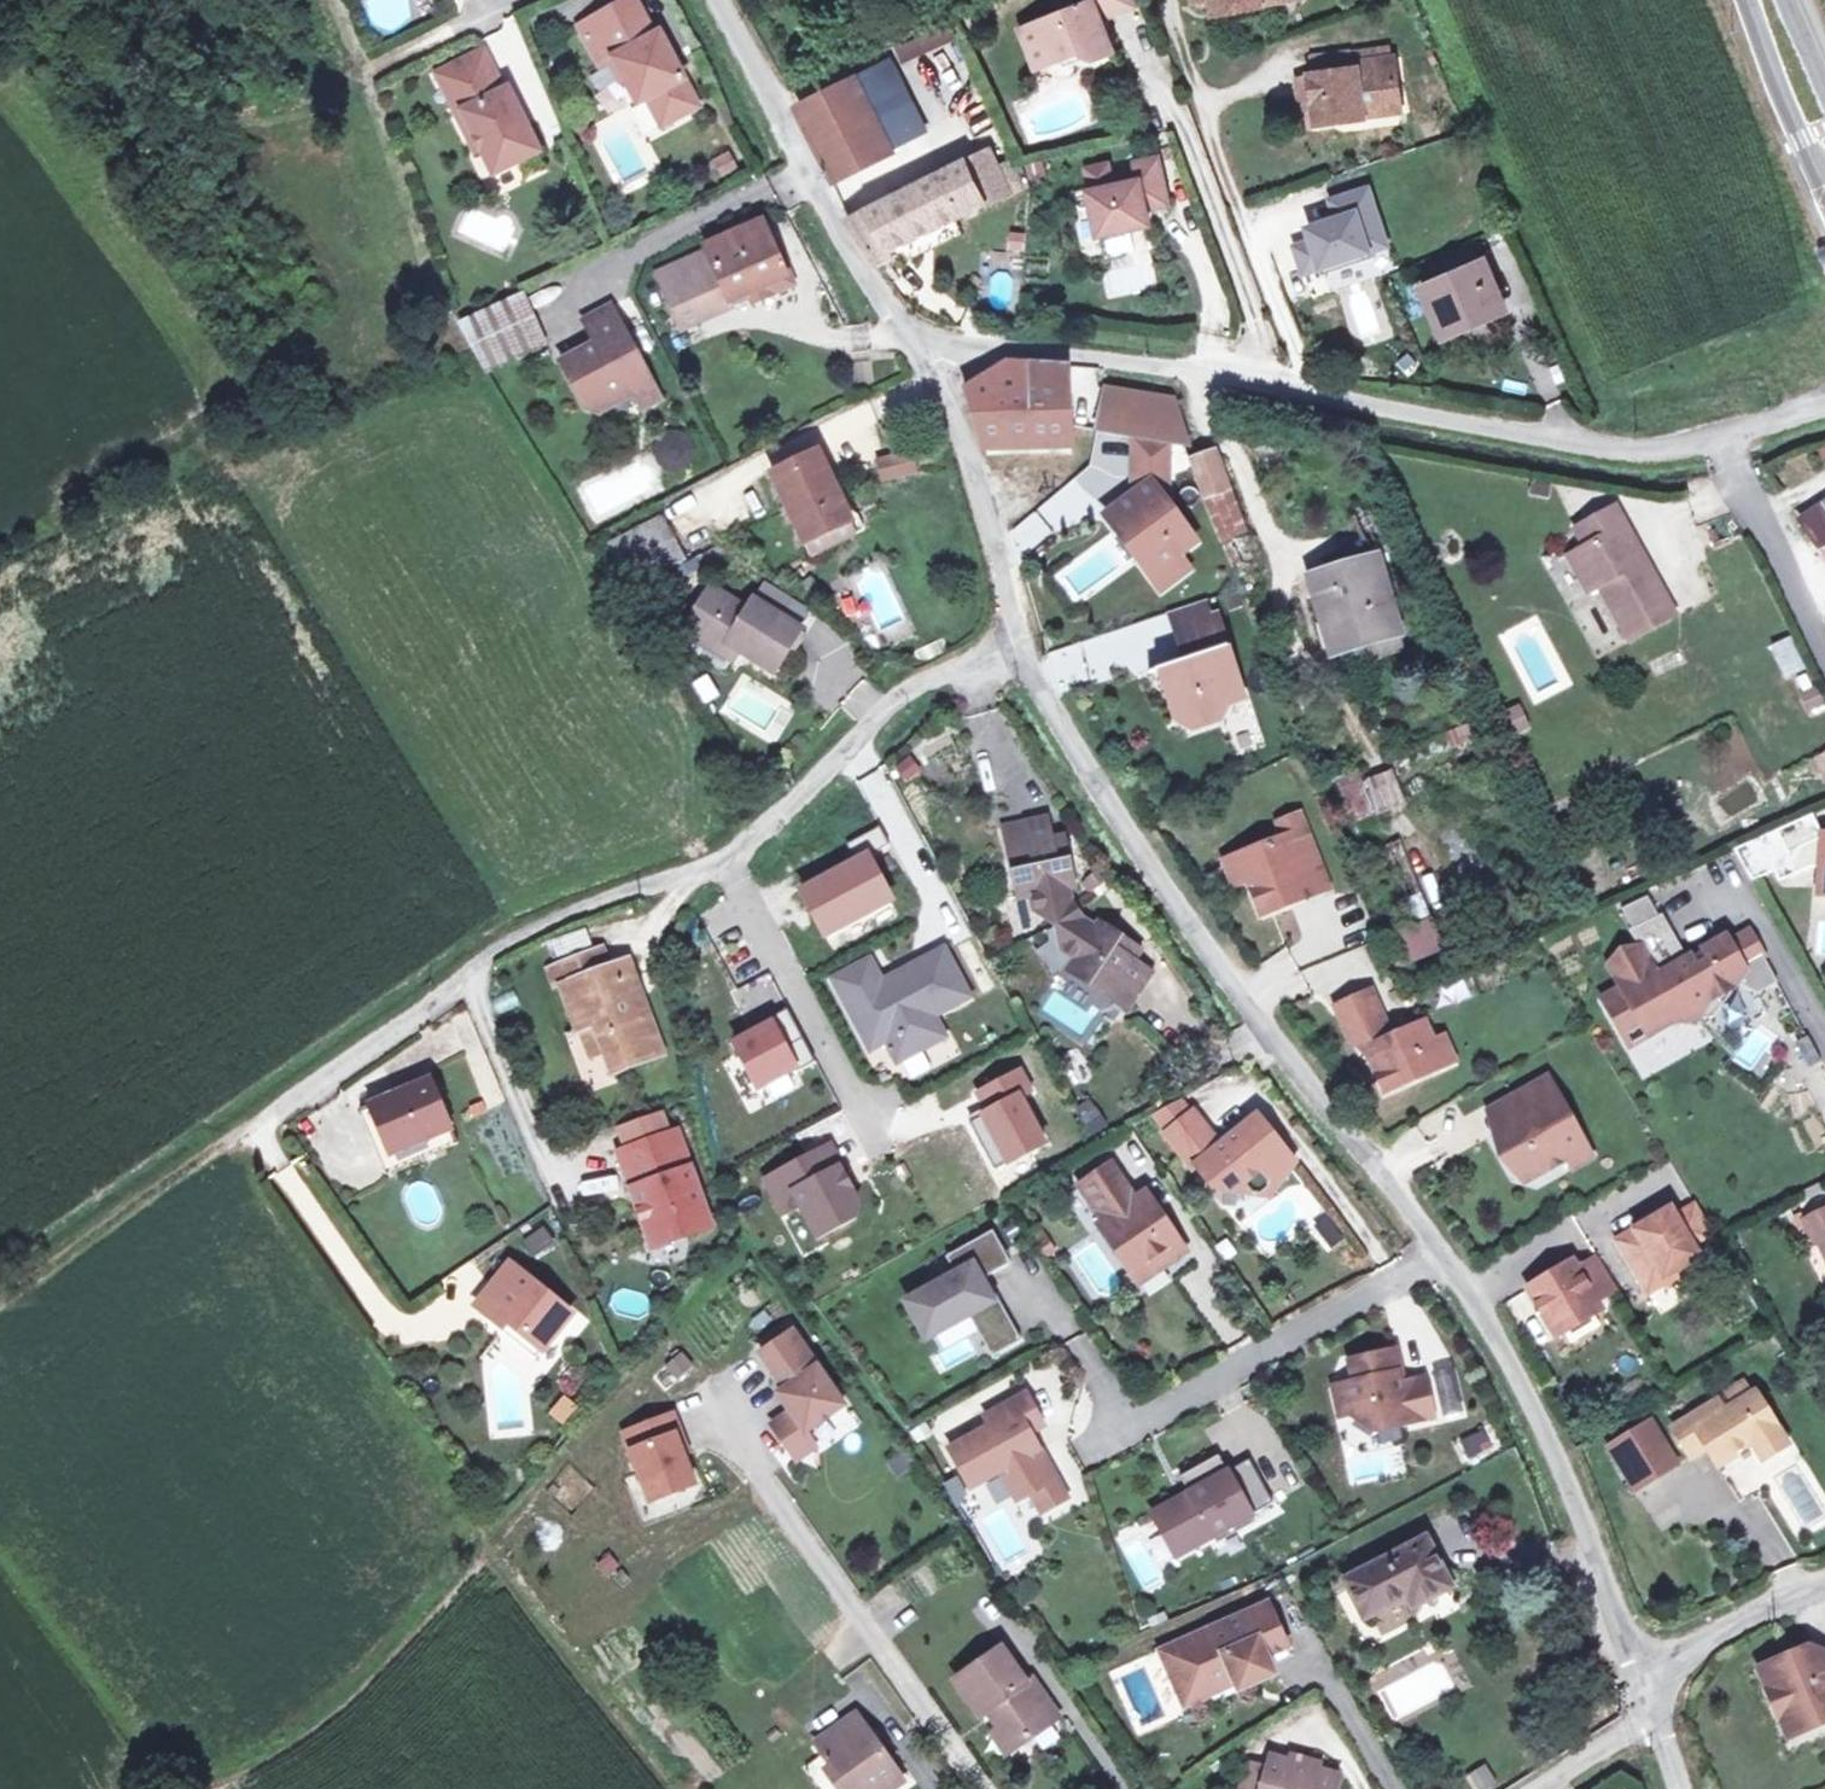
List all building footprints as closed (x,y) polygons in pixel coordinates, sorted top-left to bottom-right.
[(646,0),(620,0),(598,11),(619,51),(643,97),(654,92),(668,119),(705,99),(681,53),(677,56),(672,47),(676,44),(666,25),(661,27),(646,0)] [(1025,25),(1040,64),(1082,48),(1098,56),(1117,48),(1105,15),(1138,2),(1137,0),(1089,0),(1025,25)] [(1220,10),(1265,4),(1265,0),(1218,0),(1220,10)] [(619,51),(598,11),(585,19),(605,59),(619,51)] [(945,23),(894,44),(902,62),(953,41),(945,23)] [(509,84),(489,44),(444,66),(482,143),(487,141),(499,166),(544,144),(526,106),(520,108),(515,98),(520,95),(514,82),(509,84)] [(681,53),(676,44),(672,47),(677,56),(681,53)] [(1392,46),(1357,50),(1358,60),(1393,55),(1392,46)] [(1356,49),(1314,54),(1317,72),(1359,66),(1358,60),(1357,50),(1356,49)] [(1365,113),(1364,103),(1379,101),(1380,106),(1403,103),(1396,55),(1393,55),(1358,60),(1359,66),(1317,72),(1300,74),(1306,111),(1321,108),(1323,118),(1365,113)] [(894,63),(868,76),(898,144),(926,130),(894,63)] [(898,144),(868,76),(863,66),(844,73),(849,85),(805,104),(839,172),(850,167),(898,144)] [(520,95),(515,98),(520,108),(526,106),(520,95)] [(1324,123),(1323,118),(1321,108),(1306,111),(1306,117),(1310,122),(1316,124),(1324,123)] [(743,160),(735,145),(721,153),(729,168),(743,160)] [(900,250),(896,243),(954,216),(1012,190),(1009,183),(1007,178),(1021,172),(1014,157),(1000,163),(992,145),(857,207),(853,209),(881,259),(900,250)] [(1096,186),(1093,187),(1103,231),(1154,220),(1150,203),(1171,199),(1162,154),(1139,158),(1141,169),(1143,176),(1096,186)] [(1091,164),(1096,186),(1143,176),(1141,169),(1115,174),(1111,160),(1091,164)] [(1365,185),(1328,198),(1335,218),(1306,228),(1310,240),(1294,245),(1304,275),(1386,247),(1365,185)] [(954,216),(896,243),(900,250),(902,254),(960,228),(954,216)] [(802,284),(781,244),(775,246),(763,224),(710,252),(712,257),(663,282),(691,334),(759,299),(782,286),(785,293),(802,284)] [(1443,274),(1485,254),(1475,233),(1433,254),(1443,274)] [(1485,254),(1443,274),(1433,279),(1457,328),(1509,303),(1485,254)] [(782,286),(759,299),(762,305),(785,293),(782,286)] [(467,326),(489,371),(550,343),(526,295),(467,326)] [(591,351),(583,349),(561,361),(586,407),(599,411),(611,405),(615,392),(618,390),(635,394),(652,385),(609,307),(584,320),(596,342),(599,347),(591,351)] [(591,351),(599,347),(596,342),(583,349),(591,351)] [(972,405),(1024,404),(1024,362),(1016,361),(1003,361),(964,378),(972,405)] [(1065,367),(1024,362),(1024,404),(1067,407),(1065,367)] [(652,385),(635,394),(642,406),(658,397),(652,385)] [(1103,387),(1097,410),(1130,416),(1127,436),(1161,440),(1172,442),(1170,399),(1103,387)] [(1024,404),(972,405),(987,439),(1068,443),(1068,427),(1067,407),(1024,404)] [(1097,410),(1094,431),(1125,435),(1127,436),(1130,416),(1097,410)] [(664,433),(654,449),(664,466),(683,467),(693,450),(683,433),(664,433)] [(1125,435),(1126,494),(1100,514),(1115,532),(1117,530),(1134,551),(1132,553),(1146,571),(1172,551),(1189,537),(1162,504),(1161,440),(1127,436),(1125,435)] [(910,447),(878,456),(883,477),(916,468),(910,447)] [(819,450),(772,473),(786,501),(775,506),(783,524),(795,519),(804,539),(851,517),(819,450)] [(1186,460),(1214,527),(1236,518),(1209,450),(1186,460)] [(1053,533),(1095,516),(1080,481),(1039,498),(1053,533)] [(1824,534),(1824,502),(1823,499),(1798,515),(1815,541),(1824,534)] [(1642,554),(1613,501),(1573,523),(1584,542),(1565,552),(1585,587),(1597,581),(1627,634),(1673,608),(1647,562),(1639,567),(1634,559),(1642,554)] [(1368,510),(1351,516),(1362,552),(1379,547),(1368,510)] [(851,517),(804,539),(811,553),(865,527),(858,513),(851,517)] [(611,542),(634,582),(684,555),(662,514),(611,542)] [(1022,548),(1046,533),(1033,514),(1009,529),(1022,548)] [(1815,541),(1824,556),(1824,534),(1815,541)] [(1146,571),(1157,586),(1183,565),(1172,551),(1146,571)] [(1642,554),(1634,559),(1639,567),(1647,562),(1642,554)] [(1307,576),(1322,648),(1393,630),(1377,559),(1307,576)] [(760,603),(787,617),(801,590),(774,577),(760,603)] [(719,653),(725,642),(743,651),(779,669),(802,624),(787,617),(760,603),(757,601),(752,611),(711,589),(687,636),(691,638),(719,653)] [(1201,596),(1166,608),(1179,643),(1193,638),(1199,651),(1167,662),(1175,685),(1168,698),(1174,717),(1190,724),(1219,715),(1227,699),(1220,681),(1236,676),(1213,611),(1206,613),(1201,596)] [(1783,679),(1803,670),(1788,636),(1768,645),(1783,679)] [(743,651),(725,642),(719,653),(691,638),(687,647),(732,671),(743,651)] [(827,655),(804,694),(836,713),(859,674),(827,655)] [(703,705),(717,695),(703,675),(689,685),(703,705)] [(1242,694),(1236,676),(1220,681),(1227,699),(1242,694)] [(1520,706),(1501,712),(1509,735),(1528,729),(1520,706)] [(1449,720),(1455,738),(1483,729),(1477,711),(1449,720)] [(912,754),(891,765),(900,783),(921,772),(912,754)] [(1376,817),(1404,805),(1389,770),(1361,782),(1376,817)] [(1135,1006),(1165,965),(1142,948),(1145,944),(1113,920),(1108,926),(1093,915),(1080,892),(1074,875),(1080,873),(1070,832),(1060,834),(1054,803),(1008,814),(1023,889),(1035,887),(1043,927),(1079,953),(1073,963),(1135,1006)] [(1306,810),(1286,818),(1291,833),(1311,825),(1306,810)] [(848,839),(858,857),(869,851),(891,839),(881,821),(848,839)] [(1824,840),(1824,829),(1791,845),(1780,824),(1736,844),(1754,876),(1776,865),(1781,874),(1812,859),(1823,860),(1824,840)] [(1326,863),(1311,825),(1291,833),(1244,851),(1253,876),(1267,911),(1314,893),(1306,871),(1326,863)] [(1384,836),(1395,877),(1408,873),(1397,833),(1384,836)] [(858,857),(803,886),(827,929),(893,894),(869,851),(858,857)] [(1253,876),(1244,851),(1230,856),(1240,881),(1253,876)] [(1685,944),(1664,907),(1661,909),(1649,890),(1624,905),(1635,924),(1632,926),(1643,944),(1634,943),(1619,952),(1611,958),(1623,980),(1605,991),(1624,1026),(1644,1016),(1650,1028),(1674,1014),(1715,1010),(1725,996),(1720,988),(1737,978),(1747,965),(1745,961),(1766,949),(1752,924),(1731,936),(1727,931),(1690,952),(1682,957),(1677,949),(1685,944)] [(1392,931),(1404,965),(1437,954),(1426,920),(1392,931)] [(609,966),(601,944),(555,961),(578,1026),(579,1025),(594,1020),(604,1047),(612,1070),(662,1052),(630,959),(609,966)] [(945,1029),(934,1008),(969,989),(945,944),(896,970),(901,978),(887,985),(871,955),(837,974),(868,1034),(884,1025),(900,1054),(945,1029)] [(1690,952),(1685,944),(1677,949),(1682,957),(1690,952)] [(1310,994),(1366,975),(1358,950),(1302,969),(1310,994)] [(1720,988),(1725,996),(1737,978),(1720,988)] [(1375,988),(1354,997),(1366,1025),(1376,1050),(1369,1053),(1388,1090),(1446,1065),(1436,1040),(1427,1020),(1394,1034),(1375,988)] [(1354,997),(1339,1004),(1352,1031),(1366,1025),(1354,997)] [(789,1004),(771,1014),(774,1019),(754,1029),(736,1038),(760,1083),(797,1063),(799,1066),(818,1056),(789,1004)] [(752,1024),(754,1029),(774,1019),(771,1014),(752,1024)] [(1644,1016),(1624,1026),(1631,1038),(1650,1028),(1644,1016)] [(594,1020),(579,1025),(589,1053),(604,1047),(594,1020)] [(1809,1031),(1798,1036),(1811,1060),(1822,1054),(1809,1031)] [(1447,1035),(1436,1040),(1446,1065),(1457,1060),(1447,1035)] [(1023,1065),(980,1088),(990,1107),(972,1116),(998,1164),(1048,1137),(1023,1091),(1033,1085),(1023,1065)] [(377,1092),(396,1140),(459,1115),(440,1067),(377,1092)] [(1498,1128),(1521,1169),(1535,1173),(1571,1153),(1572,1152),(1568,1144),(1586,1134),(1551,1072),(1513,1094),(1524,1113),(1502,1126),(1498,1128)] [(396,1140),(377,1092),(366,1096),(391,1158),(465,1131),(459,1115),(396,1140)] [(1491,1106),(1502,1126),(1524,1113),(1513,1094),(1491,1106)] [(1156,1109),(1171,1128),(1194,1109),(1183,1095),(1156,1109)] [(1171,1128),(1168,1129),(1195,1164),(1199,1161),(1209,1174),(1218,1175),(1227,1186),(1239,1187),(1264,1168),(1272,1179),(1297,1159),(1262,1113),(1225,1142),(1197,1107),(1194,1109),(1171,1128)] [(682,1130),(624,1148),(653,1245),(712,1227),(682,1130)] [(1586,1134),(1568,1144),(1572,1152),(1571,1153),(1577,1163),(1596,1152),(1586,1134)] [(831,1141),(825,1144),(836,1165),(842,1162),(831,1141)] [(825,1144),(768,1175),(786,1208),(803,1198),(820,1231),(856,1211),(861,1197),(842,1162),(836,1165),(825,1144)] [(1114,1159),(1082,1181),(1106,1216),(1101,1219),(1133,1267),(1147,1257),(1163,1265),(1188,1247),(1148,1187),(1138,1194),(1114,1159)] [(1264,1168),(1239,1187),(1270,1191),(1272,1179),(1264,1168)] [(1636,1224),(1617,1236),(1650,1287),(1667,1277),(1669,1276),(1666,1271),(1683,1260),(1700,1250),(1695,1242),(1715,1229),(1696,1198),(1676,1211),(1671,1203),(1647,1217),(1650,1223),(1639,1229),(1636,1224)] [(1824,1227),(1824,1205),(1813,1210),(1822,1228),(1824,1227)] [(1647,1217),(1636,1224),(1639,1229),(1650,1223),(1647,1217)] [(959,1268),(910,1296),(931,1332),(972,1309),(996,1350),(1025,1334),(1001,1291),(996,1294),(984,1273),(1014,1256),(996,1224),(949,1250),(959,1268)] [(520,1237),(528,1255),(553,1245),(545,1226),(520,1237)] [(1618,1281),(1599,1250),(1578,1262),(1573,1253),(1554,1265),(1558,1271),(1549,1276),(1546,1270),(1528,1280),(1557,1330),(1603,1303),(1597,1293),(1618,1281)] [(509,1254),(473,1294),(487,1306),(523,1266),(509,1254)] [(1147,1257),(1133,1267),(1141,1280),(1163,1265),(1147,1257)] [(1667,1277),(1670,1281),(1689,1269),(1683,1260),(1666,1271),(1669,1276),(1667,1277)] [(1554,1265),(1546,1270),(1549,1276),(1558,1271),(1554,1265)] [(523,1266),(487,1306),(502,1320),(507,1314),(538,1342),(568,1308),(523,1266)] [(502,1320),(500,1322),(531,1350),(538,1342),(507,1314),(502,1320)] [(790,1326),(757,1349),(782,1384),(773,1388),(787,1407),(769,1420),(784,1441),(803,1428),(842,1401),(790,1326)] [(1360,1369),(1353,1371),(1361,1401),(1362,1405),(1383,1418),(1441,1403),(1430,1364),(1410,1369),(1408,1370),(1405,1359),(1408,1358),(1402,1336),(1355,1348),(1360,1369)] [(681,1352),(662,1368),(673,1382),(692,1366),(681,1352)] [(1361,1401),(1353,1371),(1340,1374),(1347,1404),(1361,1401)] [(1734,1381),(1742,1395),(1754,1389),(1746,1374),(1734,1381)] [(1756,1434),(1764,1447),(1788,1432),(1761,1384),(1754,1389),(1742,1395),(1729,1403),(1723,1393),(1678,1419),(1696,1451),(1711,1442),(1720,1456),(1756,1434)] [(1048,1419),(1031,1388),(990,1411),(996,1421),(955,1444),(976,1482),(1006,1465),(1023,1494),(1037,1486),(1048,1506),(1073,1492),(1044,1442),(1036,1446),(1027,1431),(1048,1419)] [(670,1410),(621,1429),(648,1498),(692,1481),(672,1431),(678,1429),(670,1410)] [(1655,1414),(1638,1425),(1664,1468),(1682,1457),(1655,1414)] [(1485,1424),(1453,1442),(1466,1464),(1497,1446),(1485,1424)] [(1638,1425),(1613,1440),(1640,1483),(1664,1468),(1638,1425)] [(803,1428),(784,1441),(794,1456),(813,1443),(803,1428)] [(1196,1484),(1160,1504),(1184,1548),(1221,1527),(1225,1534),(1263,1512),(1259,1505),(1280,1492),(1256,1450),(1234,1462),(1225,1446),(1187,1467),(1196,1484)] [(542,1524),(540,1545),(560,1547),(562,1526),(542,1524)] [(1422,1584),(1435,1577),(1441,1587),(1464,1575),(1440,1527),(1360,1569),(1379,1607),(1422,1584)] [(1435,1577),(1422,1584),(1428,1594),(1441,1587),(1435,1577)] [(1268,1603),(1159,1650),(1177,1692),(1200,1683),(1205,1696),(1272,1668),(1269,1662),(1290,1654),(1268,1603)] [(1763,1662),(1783,1708),(1796,1703),(1802,1705),(1810,1724),(1824,1717),(1824,1650),(1816,1647),(1813,1640),(1763,1662)] [(1054,1709),(1028,1672),(1021,1677),(996,1641),(954,1670),(979,1706),(986,1701),(1012,1738),(1054,1709)] [(1200,1683),(1177,1692),(1183,1706),(1205,1696),(1200,1683)] [(1796,1703),(1783,1708),(1793,1731),(1810,1724),(1802,1705),(1796,1703)] [(855,1708),(816,1737),(854,1788),(860,1788),(875,1778),(882,1788),(902,1773),(855,1708)] [(1263,1788),(1336,1788),(1345,1766),(1327,1760),(1329,1753),(1312,1747),(1307,1761),(1277,1751),(1263,1788)] [(1465,1775),(1473,1788),(1485,1788),(1495,1783),(1483,1764),(1465,1775)] [(699,1788),(713,1788),(701,1774),(692,1781),(699,1788)]
